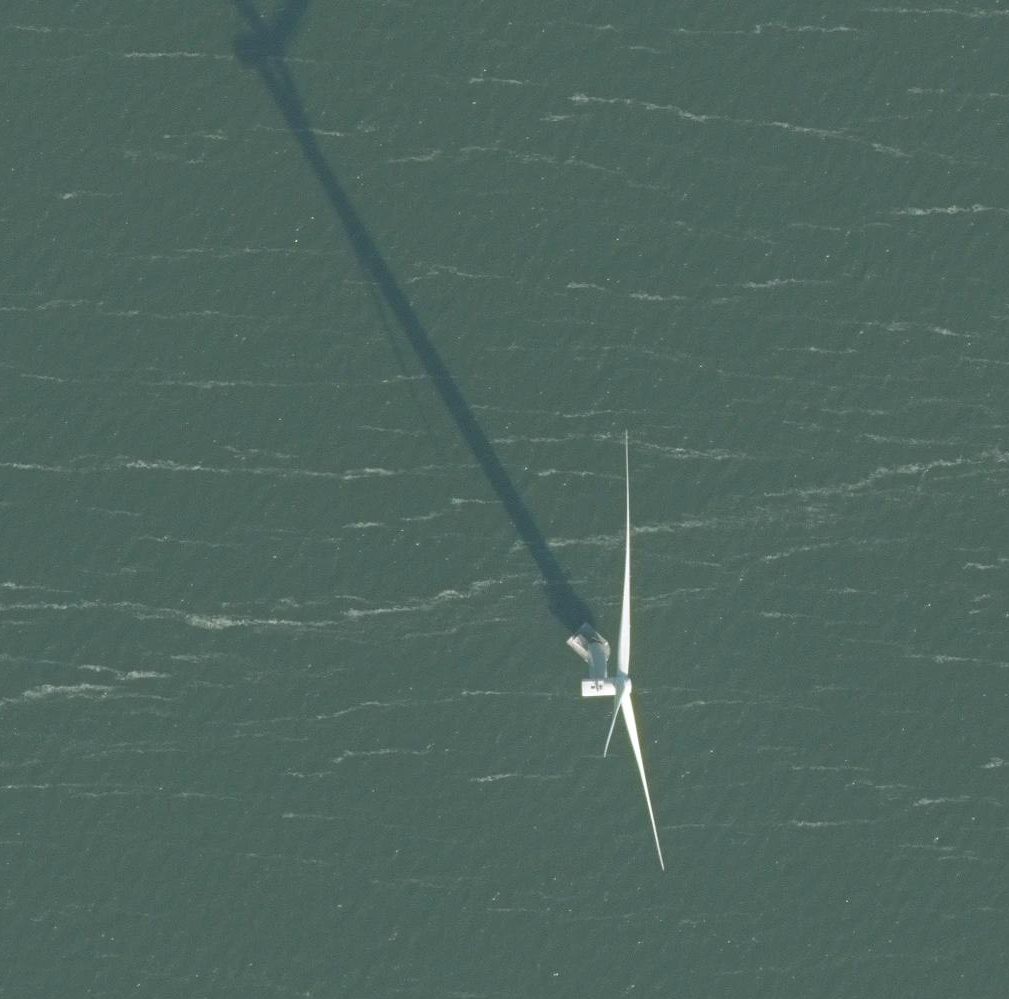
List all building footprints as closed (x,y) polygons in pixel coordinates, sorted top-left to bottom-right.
[(584,645),(583,648),(584,651),(586,654),(589,656),(592,657),(596,656),(598,654),(600,652),(601,648),(600,645),(598,642),(596,640),(592,639),(589,640),(586,642),(584,645)]
